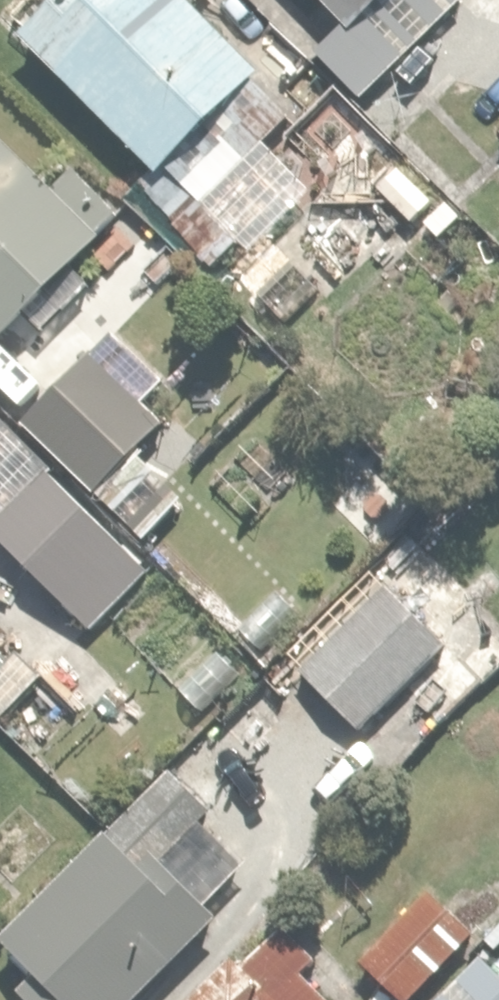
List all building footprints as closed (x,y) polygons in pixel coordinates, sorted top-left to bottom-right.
[(15,26),(153,167),(163,157),(202,197),(296,105),(194,0),(41,0),(15,26)] [(336,16),(309,39),(362,99),(467,6),(461,0),(322,0),(336,16)] [(100,225),(0,126),(0,327),(100,225)] [(113,320),(23,416),(141,527),(184,482),(142,443),(167,418),(147,399),(171,374),(113,320)] [(37,453),(0,421),(0,489),(37,453)] [(0,521),(0,528),(97,626),(153,571),(53,469),(0,521)] [(387,572),(299,659),(356,716),(443,629),(387,572)] [(0,921),(0,928),(35,966),(16,984),(31,999),(110,999),(213,904),(199,890),(218,872),(191,843),(220,817),(169,763),(0,921)] [(429,880),(360,952),(411,999),(480,928),(429,880)] [(182,999),(364,999),(285,918),(246,956),(237,947),(182,999)] [(432,999),(498,999),(498,962),(484,947),(432,999)]
